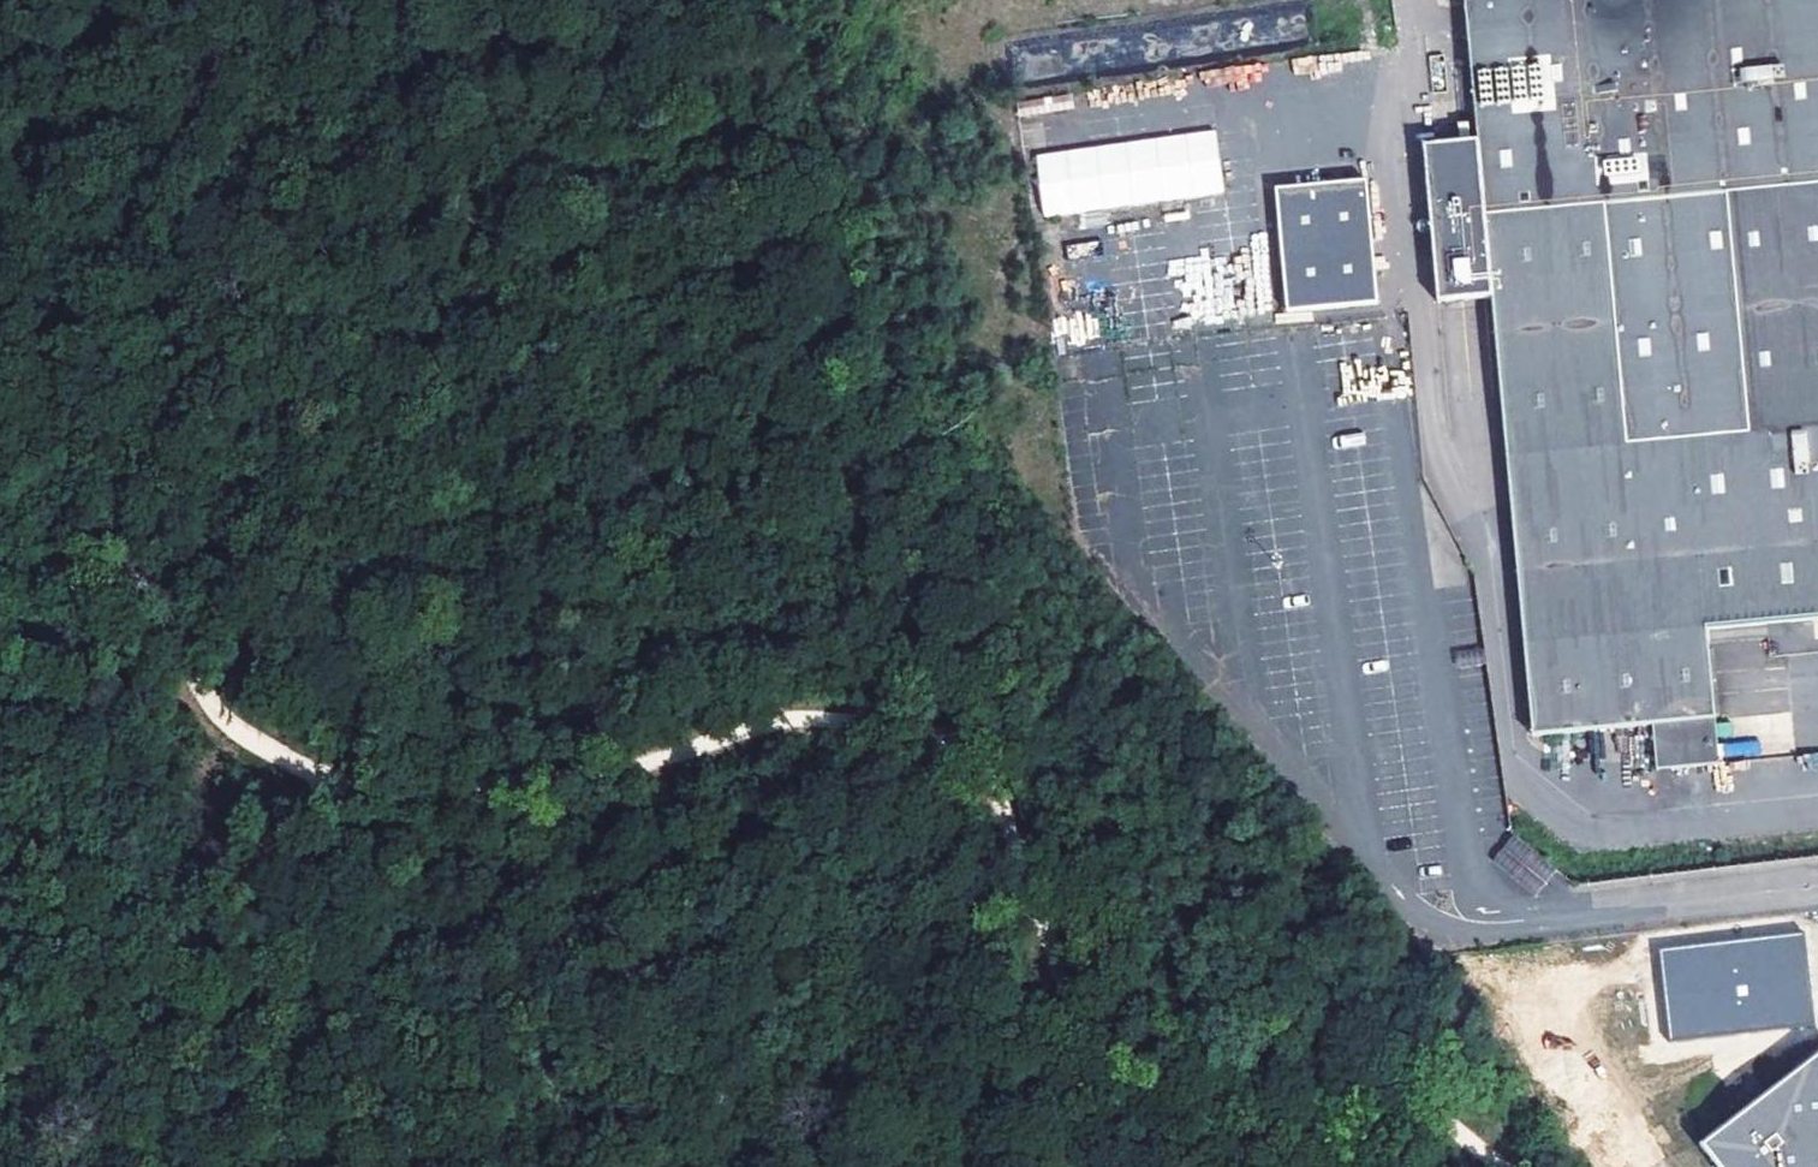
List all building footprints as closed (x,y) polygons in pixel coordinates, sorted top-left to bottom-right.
[(1817,623),(1817,0),(1466,0),(1480,145),(1427,150),(1442,305),(1495,300),(1537,738),(1656,729),(1661,772),(1722,767),(1712,633),(1705,561),(1760,557),(1768,627),(1817,623)] [(1041,216),(1223,197),(1217,132),(1034,151),(1041,216)] [(1364,177),(1276,186),(1288,312),(1377,304),(1364,177)] [(1712,633),(1768,627),(1760,557),(1705,561),(1712,633)] [(1805,933),(1661,950),(1672,1041),(1816,1024),(1805,933)] [(1700,1142),(1718,1166),(1817,1166),(1817,1050),(1700,1142)]
